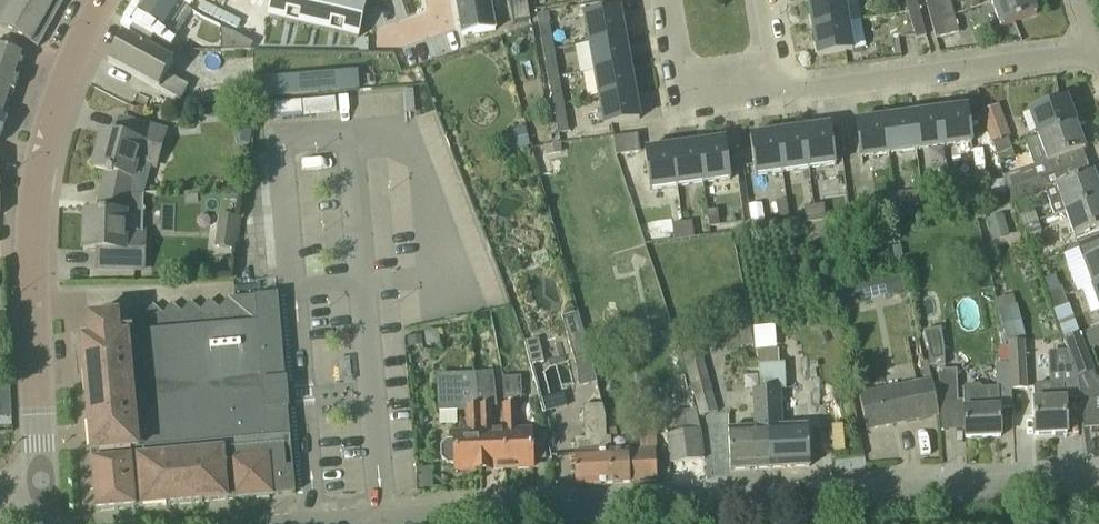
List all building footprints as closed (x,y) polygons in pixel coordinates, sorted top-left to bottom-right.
[(19,36),(38,47),(64,0),(14,0),(13,2),(10,0),(0,0),(0,26),(19,36)] [(182,6),(173,19),(144,0),(128,24),(149,37),(153,28),(171,41),(192,13),(182,6)] [(173,19),(182,6),(186,0),(144,0),(173,19)] [(270,18),(313,28),(358,38),(367,0),(366,0),(274,0),(270,18)] [(462,35),(495,30),(490,0),(456,0),(462,35)] [(848,21),(844,0),(809,0),(808,0),(813,27),(848,21)] [(918,8),(916,0),(905,0),(908,10),(918,8)] [(950,0),(926,0),(930,16),(953,10),(950,0)] [(993,5),(1001,26),(1036,13),(1031,0),(992,0),(993,5)] [(926,35),(918,8),(908,10),(916,38),(926,35)] [(625,37),(620,9),(585,15),(590,43),(625,37)] [(930,16),(936,38),(959,32),(953,10),(930,16)] [(813,27),(818,55),(853,49),(848,21),(813,27)] [(544,51),(554,49),(549,22),(539,24),(544,51)] [(220,27),(220,28),(220,51),(236,51),(251,51),(251,41),(220,27)] [(173,63),(142,46),(122,35),(108,61),(179,100),(188,85),(166,74),(173,63)] [(625,37),(590,43),(594,70),(630,64),(625,37)] [(359,38),(359,51),(368,51),(369,39),(359,38)] [(7,115),(6,115),(13,92),(25,55),(4,48),(0,47),(0,137),(7,115)] [(554,49),(544,51),(549,78),(559,76),(554,49)] [(630,64),(594,70),(599,97),(634,91),(630,64)] [(275,78),(256,80),(258,99),(319,94),(317,75),(275,78)] [(559,76),(549,78),(553,105),(564,103),(559,76)] [(639,118),(634,91),(599,97),(604,125),(639,118)] [(1066,97),(1029,110),(1036,131),(1038,136),(1076,123),(1066,97)] [(553,105),(559,134),(563,133),(569,132),(564,103),(553,105)] [(938,110),(943,146),(971,142),(967,106),(938,110)] [(995,151),(1011,145),(1008,137),(1010,136),(1000,106),(982,112),(992,143),(993,143),(995,151)] [(943,146),(938,110),(911,114),(916,149),(943,146)] [(916,149),(911,114),(884,117),(889,153),(916,149)] [(884,117),(856,121),(861,157),(889,153),(884,117)] [(129,198),(129,195),(144,194),(152,165),(155,166),(165,132),(120,120),(116,137),(103,133),(93,168),(104,171),(100,192),(129,198)] [(1038,136),(1025,141),(1034,166),(1047,161),(1047,162),(1064,156),(1085,148),(1076,123),(1038,136)] [(803,128),(809,168),(836,165),(831,125),(803,128)] [(777,132),(783,172),(809,168),(803,128),(777,132)] [(777,132),(750,136),(755,176),(783,172),(777,132)] [(640,151),(638,133),(613,137),(615,155),(640,151)] [(698,143),(704,183),(731,179),(725,139),(698,143)] [(704,183),(698,143),(672,146),(677,186),(704,183)] [(559,144),(544,147),(546,156),(561,153),(559,144)] [(1015,156),(1011,145),(995,151),(999,162),(1015,156)] [(645,150),(648,172),(650,190),(677,186),(672,146),(645,150)] [(1098,199),(1098,188),(1093,172),(1056,185),(1065,211),(1098,199)] [(977,183),(949,186),(950,197),(979,193),(977,183)] [(923,201),(950,197),(949,186),(921,190),(923,201)] [(923,201),(921,190),(894,194),(896,204),(923,201)] [(100,192),(96,214),(85,213),(84,250),(97,250),(97,268),(143,269),(144,234),(125,233),(126,215),(129,198),(100,192)] [(896,204),(894,194),(866,198),(868,208),(896,204)] [(1098,241),(1098,199),(1065,211),(1075,236),(1079,249),(1098,241)] [(776,201),(779,218),(789,216),(786,200),(776,201)] [(824,204),(814,205),(816,222),(826,220),(824,204)] [(806,223),(816,222),(814,205),(804,207),(806,223)] [(707,211),(708,227),(719,226),(717,210),(707,211)] [(1038,221),(1034,211),(1019,217),(1023,227),(1038,221)] [(237,249),(241,216),(218,214),(215,246),(237,249)] [(1038,221),(1023,227),(1027,237),(1042,231),(1038,221)] [(692,222),(682,223),(684,239),(694,238),(692,222)] [(684,239),(682,223),(672,224),(674,240),(684,239)] [(1098,283),(1098,241),(1079,249),(1082,260),(1092,286),(1098,283)] [(844,289),(847,304),(850,303),(851,303),(853,306),(863,303),(865,300),(886,295),(889,297),(899,295),(901,292),(905,291),(901,276),(844,289)] [(1064,295),(1061,287),(1046,292),(1049,301),(1064,295)] [(162,330),(142,332),(125,318),(125,319),(118,320),(118,316),(110,317),(88,319),(89,334),(81,335),(82,345),(81,345),(96,511),(273,495),(295,494),(277,294),(228,298),(256,322),(237,324),(218,325),(199,327),(181,329),(162,330)] [(1049,301),(1053,311),(1068,305),(1064,295),(1049,301)] [(219,309),(237,324),(256,322),(228,298),(219,309)] [(200,310),(218,325),(237,324),(219,309),(209,300),(200,310)] [(182,312),(199,327),(218,325),(200,310),(190,302),(182,312)] [(163,314),(181,329),(199,327),(182,312),(172,303),(163,314)] [(144,315),(162,330),(181,329),(163,314),(153,305),(144,315)] [(142,332),(162,330),(144,315),(134,307),(125,318),(142,332)] [(563,317),(576,361),(590,356),(577,313),(563,317)] [(749,328),(723,336),(727,351),(753,344),(749,328)] [(941,328),(924,331),(928,348),(929,367),(945,366),(944,346),(941,328)] [(427,345),(439,344),(438,331),(425,332),(427,345)] [(621,333),(601,334),(602,347),(622,345),(621,333)] [(1064,339),(1078,377),(1093,371),(1079,333),(1064,339)] [(718,412),(697,337),(681,341),(701,416),(718,412)] [(1009,342),(1012,389),(1027,388),(1024,341),(1009,342)] [(760,389),(766,389),(770,468),(810,466),(808,426),(781,427),(779,390),(786,390),(785,364),(779,364),(778,350),(758,350),(759,365),(760,389)] [(939,370),(940,401),(958,400),(957,370),(939,370)] [(506,469),(505,431),(494,431),(492,406),(496,406),(493,372),(476,374),(479,406),(481,470),(506,469)] [(457,409),(456,374),(438,374),(439,410),(457,409)] [(503,378),(504,400),(521,399),(520,377),(503,378)] [(866,430),(938,416),(931,381),(859,395),(866,430)] [(0,383),(0,395),(11,394),(10,383),(0,383)] [(1050,387),(1047,384),(1036,385),(1033,388),(1035,435),(1067,434),(1065,400),(1063,400),(1063,386),(1050,387)] [(965,409),(964,409),(965,438),(1001,436),(999,407),(998,407),(997,389),(984,389),(980,386),(966,387),(964,390),(965,409)] [(730,470),(770,468),(766,389),(760,389),(753,390),(755,428),(728,429),(730,470)] [(567,395),(546,401),(549,410),(570,403),(567,395)] [(506,469),(532,468),(530,431),(517,432),(516,405),(504,405),(505,431),(506,469)] [(456,471),(481,470),(479,406),(467,407),(468,433),(455,434),(455,440),(446,440),(441,446),(441,459),(446,464),(456,464),(456,471)] [(576,485),(616,483),(615,452),(611,452),(610,437),(607,437),(606,417),(603,406),(583,407),(584,437),(573,438),(574,453),(576,485)] [(677,432),(667,434),(670,462),(704,458),(699,429),(695,408),(674,412),(677,432)] [(642,451),(615,452),(616,483),(630,483),(630,482),(657,481),(654,414),(640,415),(642,451)]
